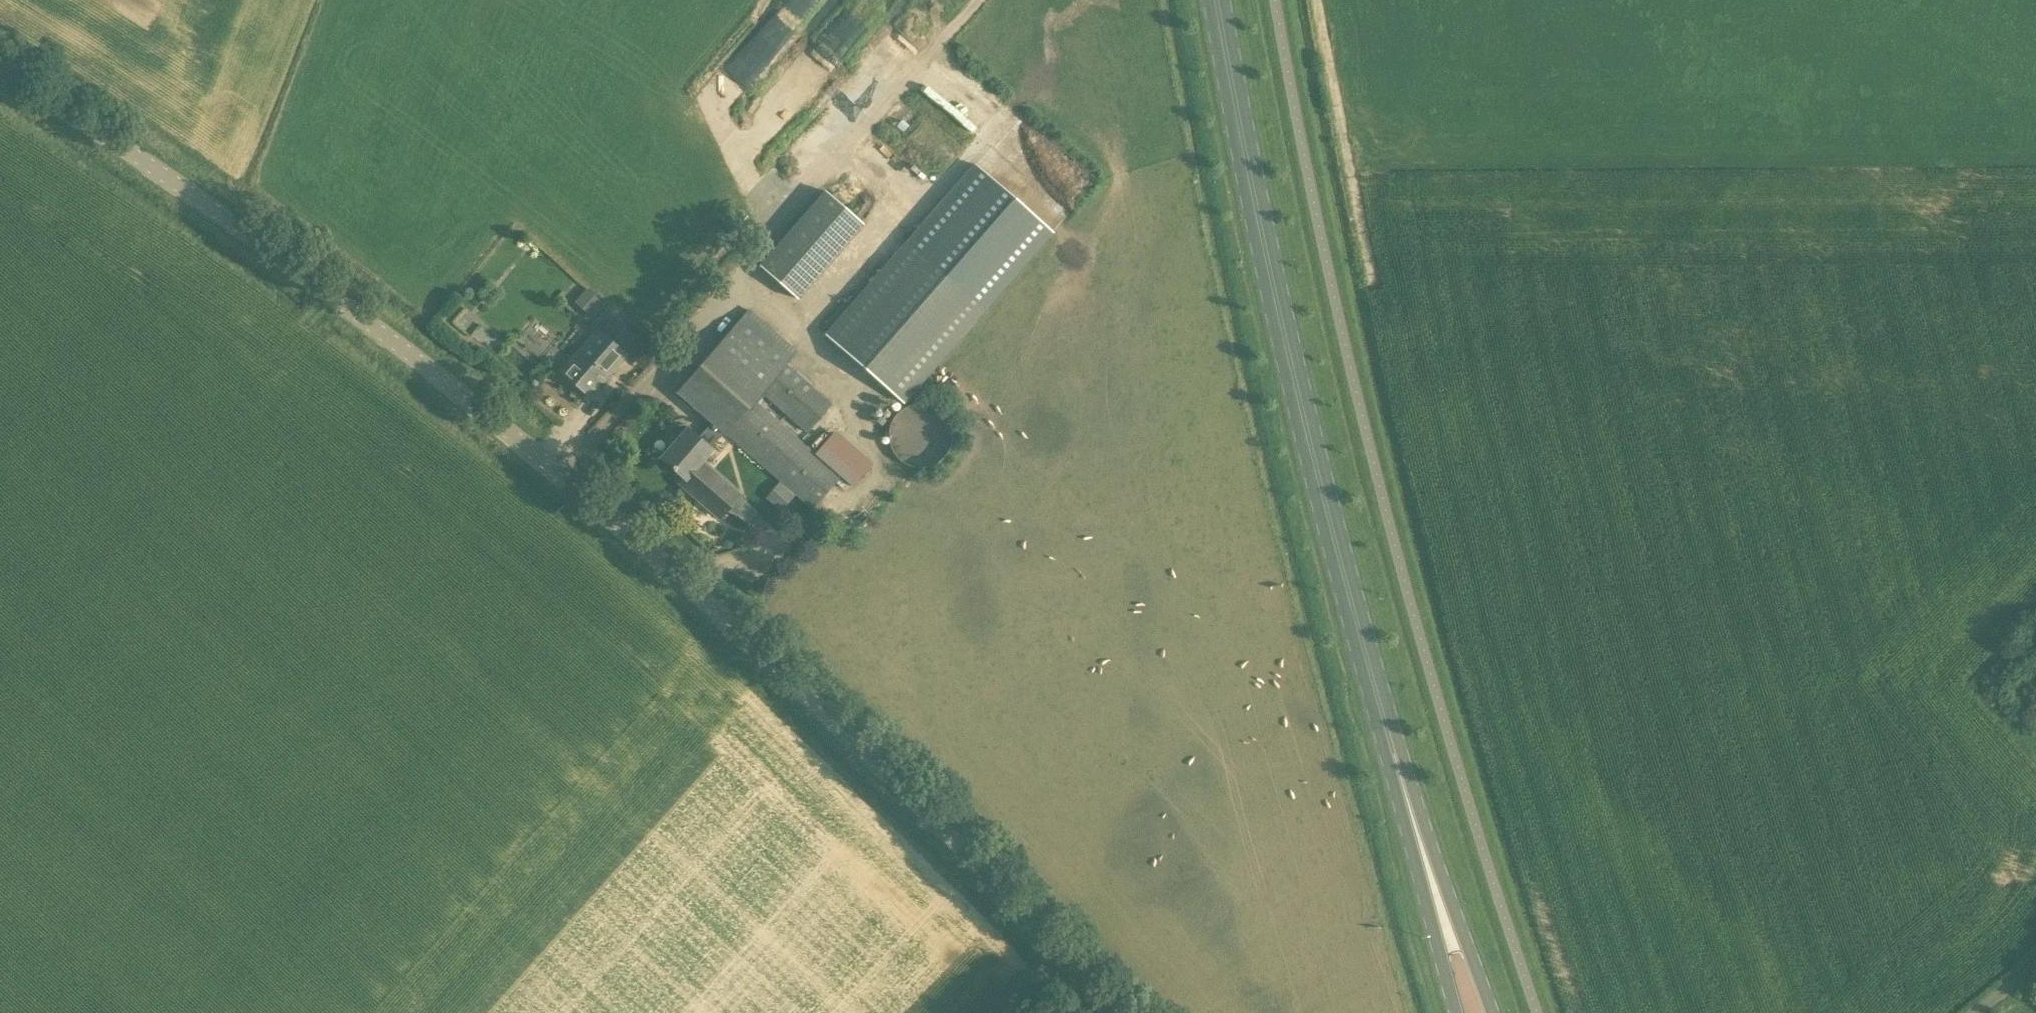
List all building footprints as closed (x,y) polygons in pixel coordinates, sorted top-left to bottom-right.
[(827,142),(896,68),(880,53),(811,128),(827,142)] [(901,99),(884,121),(945,167),(961,145),(901,99)] [(798,299),(863,224),(824,191),(759,265),(798,299)] [(901,404),(985,310),(909,241),(825,335),(901,404)] [(575,305),(597,315),(605,298),(582,288),(575,305)] [(710,448),(722,433),(724,435),(725,434),(812,510),(841,476),(763,407),(769,400),(806,433),(832,404),(786,364),(797,351),(748,308),(675,392),(710,423),(698,438),(710,448)] [(596,330),(560,372),(588,396),(624,354),(621,351),(633,337),(611,318),(599,332),(596,330)] [(629,354),(612,372),(620,380),(637,362),(629,354)] [(888,435),(889,445),(893,454),(900,461),(908,465),(917,468),(926,467),(935,464),(943,459),(948,451),(952,442),(952,433),(950,424),(945,416),(938,409),(929,405),(920,404),(910,405),(901,410),(894,417),(890,426),(888,435)] [(686,428),(673,443),(659,459),(682,478),(677,483),(678,484),(682,479),(683,479),(697,464),(701,459),(710,448),(698,438),(686,428)] [(682,479),(678,484),(719,519),(726,511),(737,515),(746,523),(756,511),(739,497),(741,494),(701,459),(697,464),(683,479),(682,479)]
